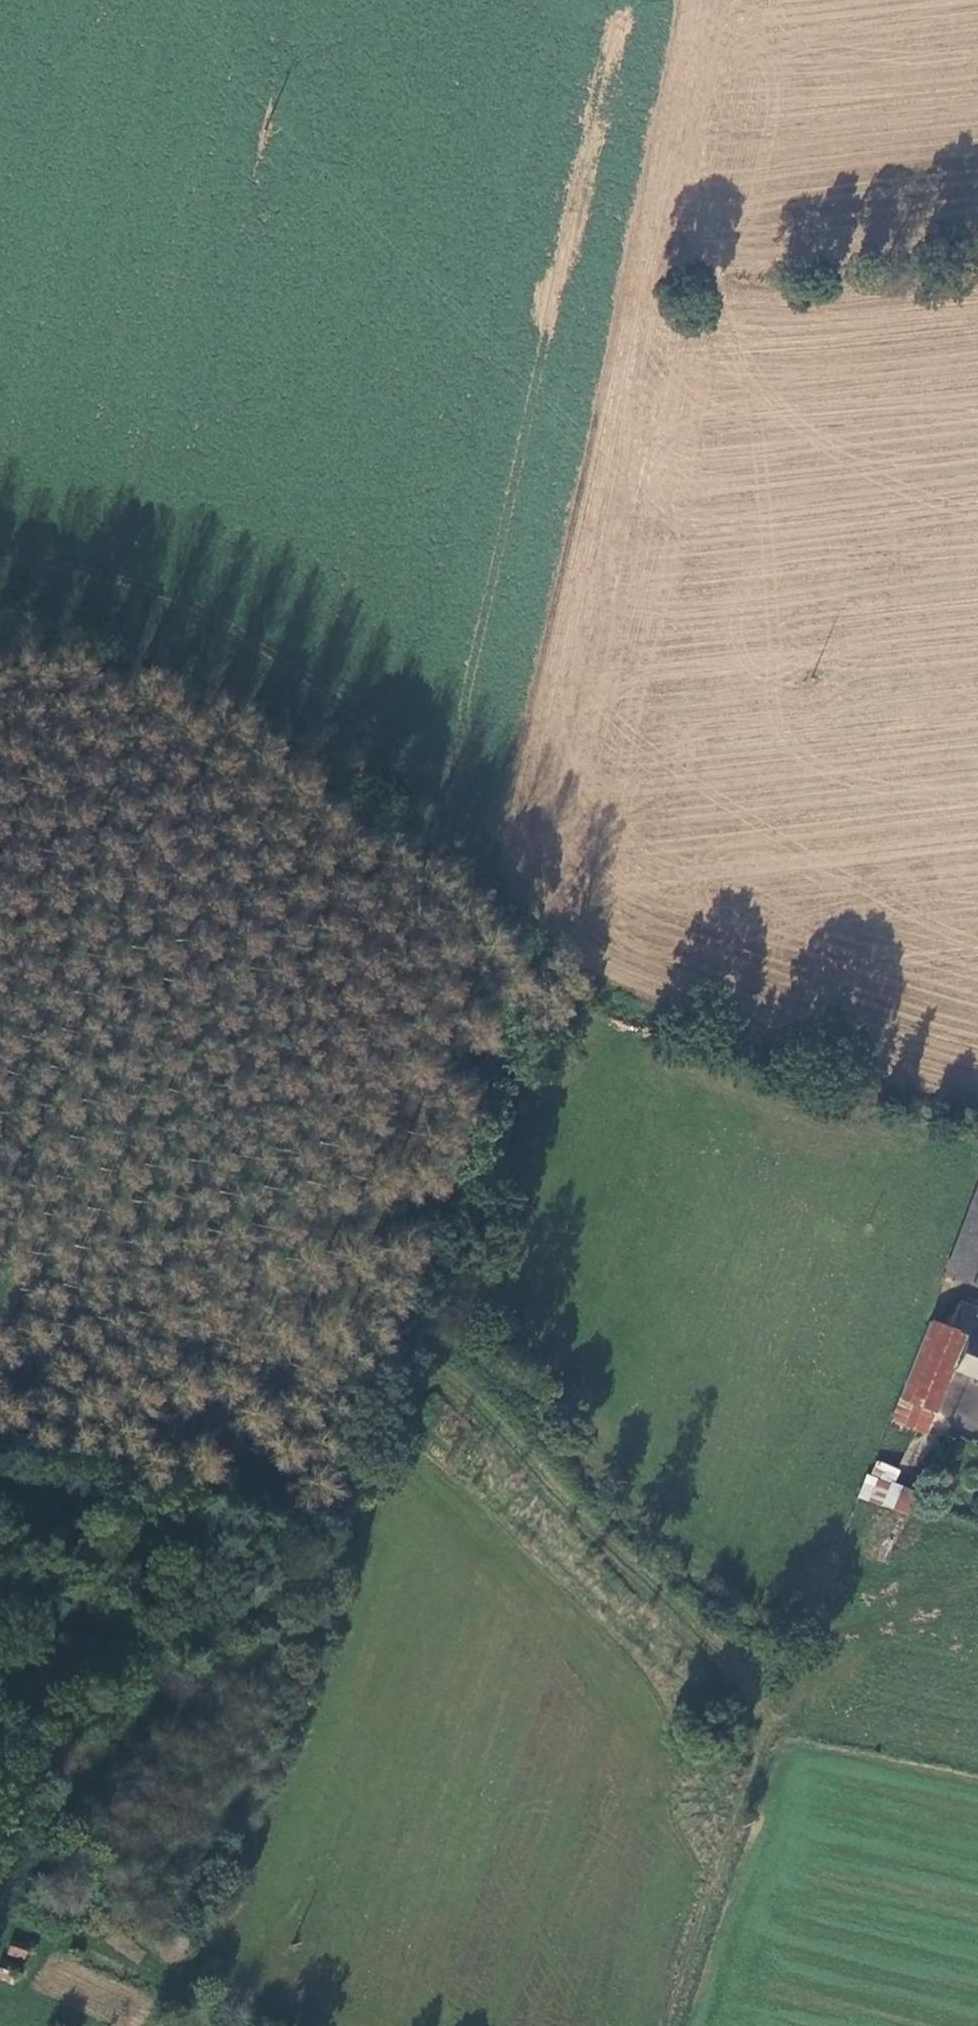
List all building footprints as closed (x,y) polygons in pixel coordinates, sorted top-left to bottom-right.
[(975,1165),(934,1277),(935,1277),(977,1294),(977,1166),(975,1165)] [(892,1421),(926,1433),(953,1369),(977,1379),(977,1310),(961,1303),(949,1327),(932,1321),(892,1421)] [(859,1499),(908,1515),(916,1490),(895,1483),(900,1468),(871,1459),(859,1499)] [(12,1943),(8,1956),(24,1961),(28,1948),(12,1943)] [(0,1967),(0,1981),(14,1985),(19,1969),(1,1962),(0,1967)]
